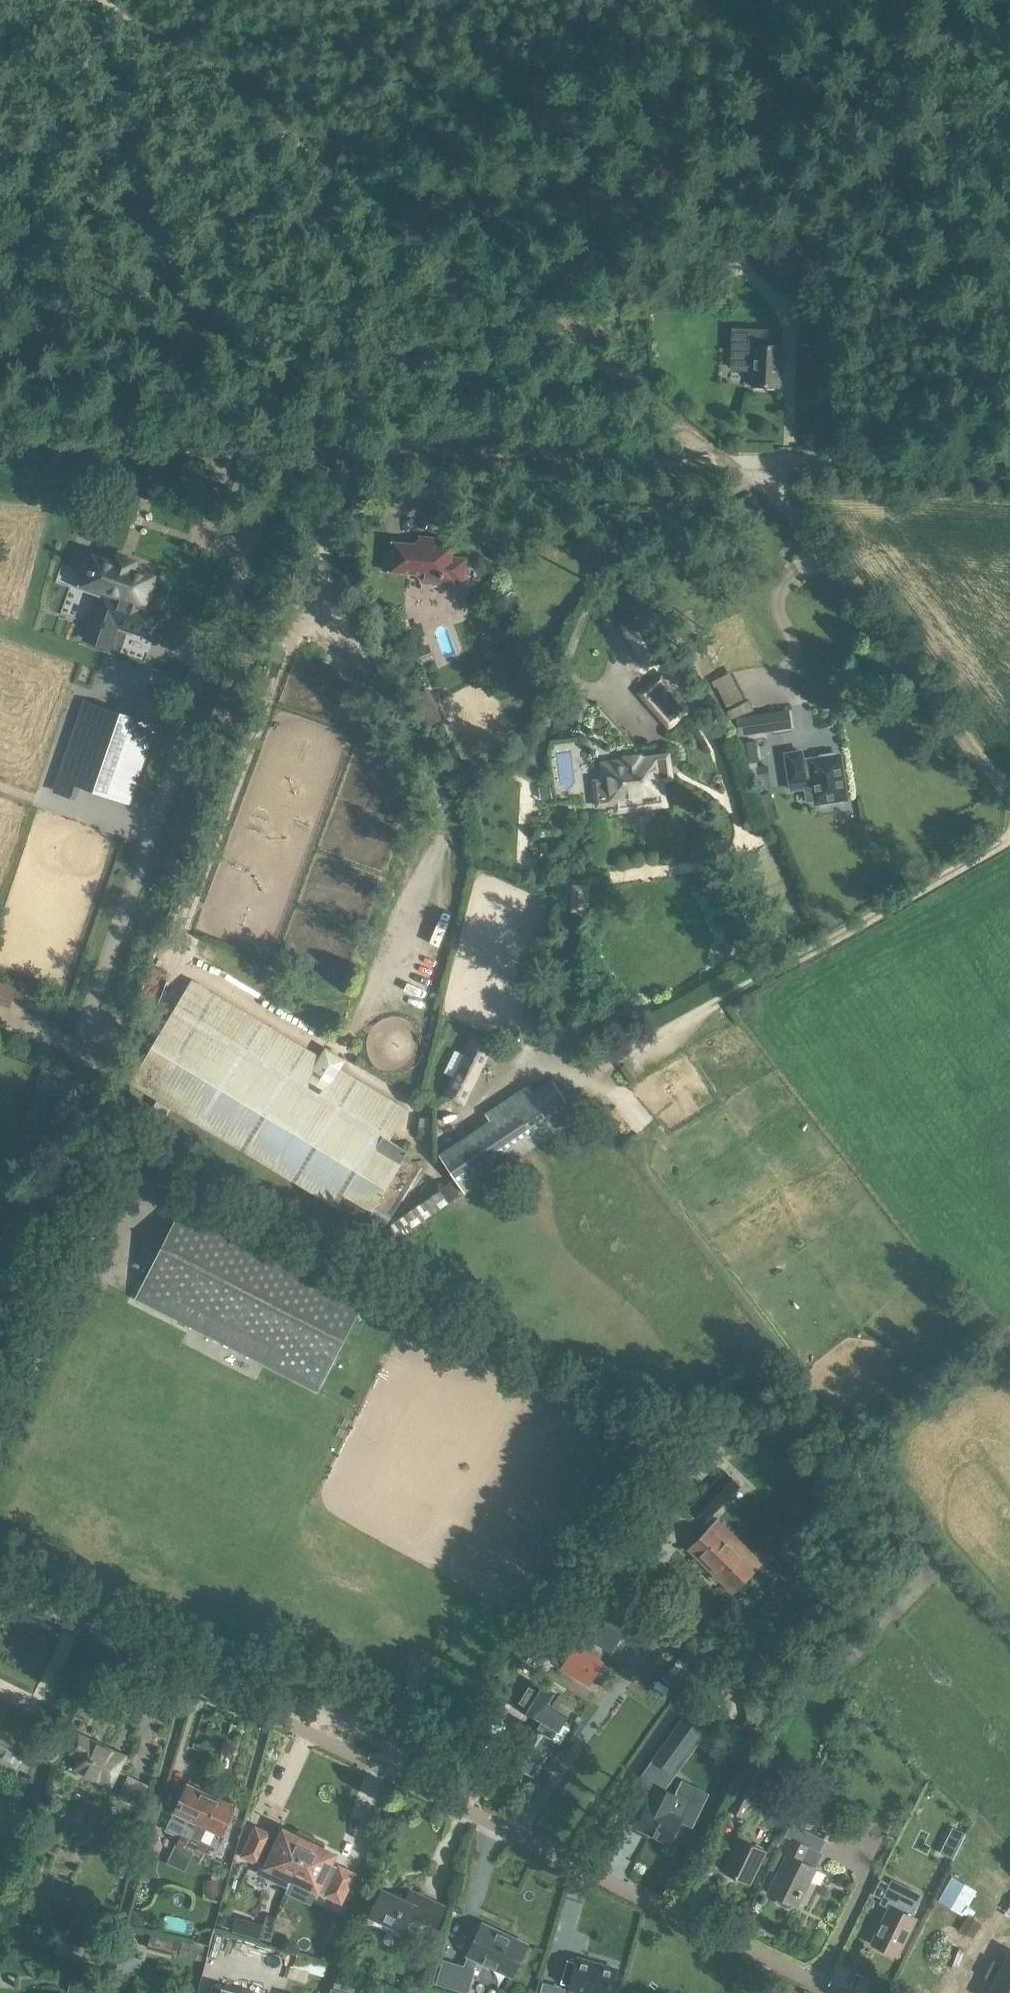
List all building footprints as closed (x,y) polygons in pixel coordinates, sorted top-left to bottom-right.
[(780,387),(782,346),(754,345),(753,386),(780,387)] [(385,570),(423,574),(422,582),(455,585),(455,581),(464,582),(466,559),(451,558),(453,541),(427,538),(426,546),(388,542),(385,570)] [(114,563),(82,552),(76,570),(82,572),(77,588),(99,595),(103,597),(95,620),(100,622),(99,624),(108,627),(108,625),(114,626),(114,625),(129,630),(131,625),(155,634),(162,616),(142,609),(144,605),(148,594),(152,595),(157,580),(153,579),(154,576),(133,569),(129,568),(130,564),(121,561),(120,565),(114,563)] [(417,650),(422,663),(433,658),(428,645),(417,650)] [(694,709),(662,672),(637,693),(670,730),(694,709)] [(156,725),(87,700),(56,793),(80,802),(84,788),(127,804),(156,725)] [(739,735),(791,727),(789,709),(736,717),(739,735)] [(767,734),(768,745),(794,744),(794,733),(767,734)] [(767,750),(766,740),(744,741),(745,752),(767,750)] [(802,751),(786,754),(791,789),(806,787),(808,800),(816,799),(816,803),(820,802),(821,807),(843,804),(842,799),(846,798),(839,756),(836,756),(835,753),(820,755),(821,758),(803,761),(802,751)] [(641,756),(624,758),(623,763),(605,765),(607,782),(596,783),(599,803),(662,795),(657,758),(643,760),(641,756)] [(658,796),(619,802),(623,832),(663,826),(658,796)] [(321,1056),(193,980),(131,1083),(338,1208),(339,1209),(346,1213),(339,1224),(358,1235),(371,1214),(372,1214),(409,1150),(390,1140),(409,1109),(341,1068),(347,1060),(326,1048),(321,1056)] [(488,1009),(459,1011),(460,1022),(500,1019),(501,1027),(512,1027),(510,999),(487,1001),(488,1009)] [(489,1049),(474,1042),(448,1096),(463,1103),(489,1049)] [(495,1126),(444,1160),(465,1192),(577,1119),(557,1086),(536,1099),(529,1089),(488,1116),(495,1126)] [(627,1094),(608,1107),(635,1145),(654,1132),(627,1094)] [(184,1210),(138,1299),(316,1391),(362,1301),(184,1210)] [(741,1486),(726,1471),(689,1508),(705,1523),(741,1486)] [(733,1592),(756,1568),(715,1528),(692,1551),(733,1592)] [(566,1631),(582,1607),(593,1614),(580,1637),(608,1655),(626,1625),(597,1607),(597,1608),(585,1601),(583,1604),(571,1597),(568,1603),(562,1599),(543,1631),(554,1639),(560,1628),(566,1631)] [(562,1667),(562,1668),(591,1685),(596,1676),(601,1680),(609,1667),(603,1664),(604,1663),(564,1640),(552,1661),(562,1667)] [(499,1737),(505,1726),(501,1724),(504,1719),(504,1718),(508,1708),(512,1710),(531,1676),(524,1672),(523,1673),(517,1670),(499,1703),(494,1713),(493,1712),(490,1718),(491,1719),(485,1730),(499,1737)] [(698,1700),(719,1715),(732,1694),(713,1681),(698,1700)] [(752,1696),(744,1708),(756,1716),(763,1703),(752,1696)] [(555,1729),(560,1732),(569,1716),(542,1700),(532,1716),(542,1721),(537,1729),(530,1725),(509,1759),(533,1774),(554,1739),(550,1737),(555,1729)] [(702,1729),(685,1717),(654,1759),(671,1771),(702,1729)] [(17,1769),(21,1762),(28,1748),(27,1748),(31,1740),(0,1725),(0,1761),(17,1769)] [(112,1787),(127,1756),(79,1733),(69,1753),(78,1757),(79,1759),(74,1769),(112,1787)] [(763,1771),(749,1765),(728,1809),(747,1818),(763,1785),(760,1784),(762,1780),(760,1779),(763,1771)] [(197,1825),(211,1797),(188,1786),(175,1813),(188,1819),(167,1863),(185,1871),(192,1857),(193,1858),(194,1854),(187,1849),(197,1825)] [(637,1827),(669,1843),(689,1802),(657,1786),(637,1827)] [(808,1826),(822,1799),(807,1792),(793,1819),(808,1826)] [(187,1849),(194,1854),(205,1858),(216,1832),(222,1835),(235,1807),(211,1797),(197,1825),(187,1849)] [(803,1829),(791,1823),(786,1834),(787,1835),(779,1852),(785,1855),(768,1891),(796,1904),(807,1879),(809,1880),(822,1853),(811,1848),(812,1847),(797,1840),(803,1829)] [(959,1846),(966,1833),(953,1826),(946,1840),(940,1852),(953,1859),(959,1846)] [(293,1878),(312,1838),(300,1832),(298,1836),(285,1830),(281,1839),(257,1828),(244,1855),(293,1878)] [(117,1833),(119,1845),(133,1843),(131,1831),(117,1833)] [(765,1850),(738,1837),(723,1869),(750,1882),(765,1850)] [(312,1838),(293,1878),(342,1901),(355,1874),(331,1863),(336,1854),(323,1848),(325,1844),(312,1838)] [(897,1955),(916,1917),(914,1916),(925,1894),(893,1878),(891,1883),(882,1879),(874,1894),(883,1898),(881,1902),(889,1907),(872,1943),(897,1955)] [(411,1916),(435,1927),(445,1906),(411,1890),(405,1900),(383,1889),(370,1915),(404,1931),(411,1916)] [(527,1944),(484,1924),(469,1954),(471,1955),(465,1966),(445,1960),(438,1983),(469,1992),(475,1969),(474,1968),(479,1959),(513,1975),(527,1944)] [(147,1949),(176,1956),(180,1941),(151,1934),(147,1949)] [(88,1944),(60,1939),(57,1951),(85,1957),(88,1944)] [(139,1976),(143,1959),(132,1956),(133,1952),(113,1946),(104,1981),(123,1986),(127,1973),(139,1976)] [(578,1958),(577,1962),(568,1960),(561,1984),(570,1986),(569,1990),(573,1991),(572,1992),(611,1992),(617,1969),(578,1958)] [(994,1992),(1009,1992),(1009,1961),(994,1992)] [(233,1989),(207,1982),(205,1989),(201,1989),(200,1992),(232,1992),(233,1989)]
